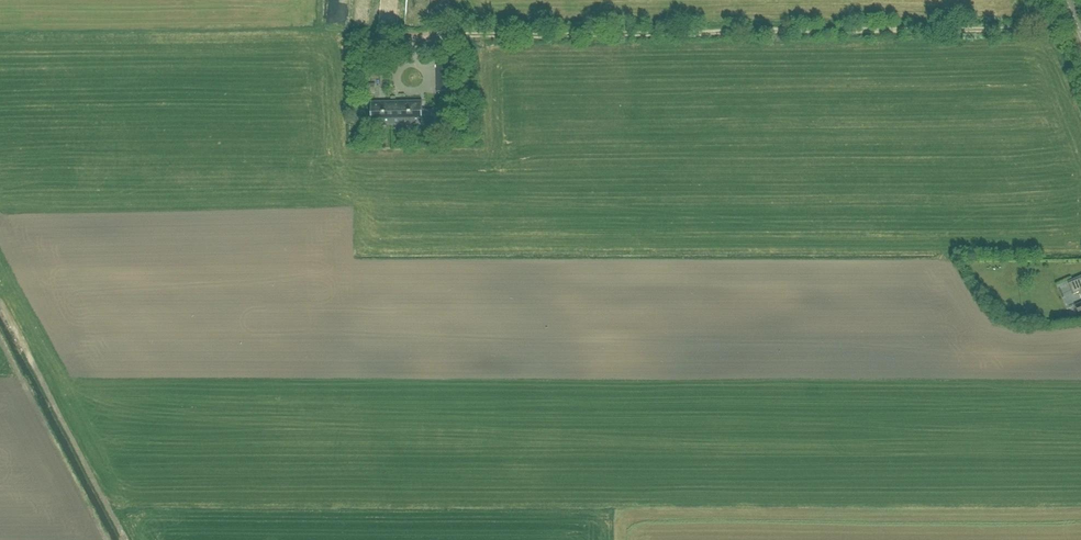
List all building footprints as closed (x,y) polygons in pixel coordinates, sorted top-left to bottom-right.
[(423,125),(422,100),(371,102),(372,126),(423,125)] [(1068,282),(1074,295),(1079,292),(1080,296),(1080,276),(1068,282)]
